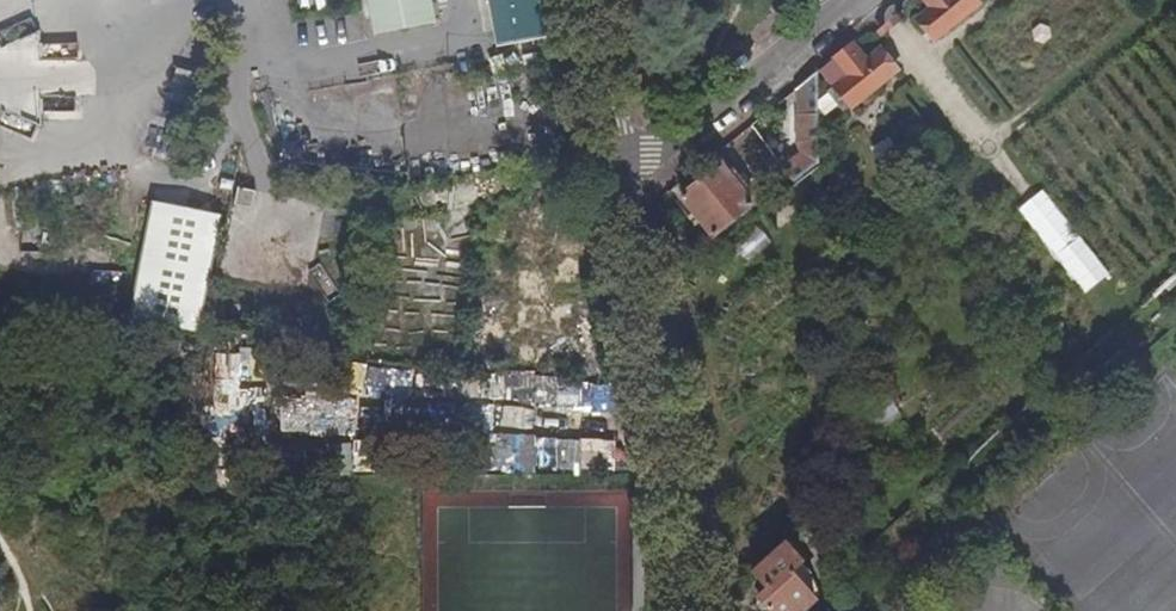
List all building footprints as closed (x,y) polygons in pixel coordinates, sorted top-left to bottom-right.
[(382,35),(437,23),(432,0),(375,0),(382,35)] [(487,48),(546,38),(540,0),(478,0),(487,48)] [(928,9),(916,18),(933,41),(984,0),(922,0),(928,9)] [(37,91),(40,90),(38,114),(43,126),(78,129),(79,109),(72,91),(74,61),(41,58),(42,44),(36,31),(0,45),(0,88),(37,91)] [(868,59),(853,41),(820,69),(833,86),(826,92),(844,114),(897,70),(879,48),(868,59)] [(475,61),(456,64),(455,65),(457,84),(478,81),(475,61)] [(799,115),(819,116),(818,70),(800,85),(799,115)] [(819,116),(799,115),(798,115),(798,141),(805,151),(786,166),(798,182),(820,165),(819,116)] [(719,164),(680,196),(714,235),(752,202),(719,164)] [(1041,188),(1016,208),(1085,292),(1110,272),(1041,188)] [(132,319),(201,328),(217,209),(148,199),(132,319)] [(745,260),(768,241),(755,226),(732,245),(745,260)] [(413,316),(417,243),(390,241),(386,314),(413,316)] [(261,387),(238,388),(240,434),(263,434),(261,387)] [(489,447),(488,470),(534,472),(535,450),(489,447)] [(789,540),(753,571),(767,588),(758,595),(771,610),(795,610),(817,592),(796,567),(805,559),(789,540)]
